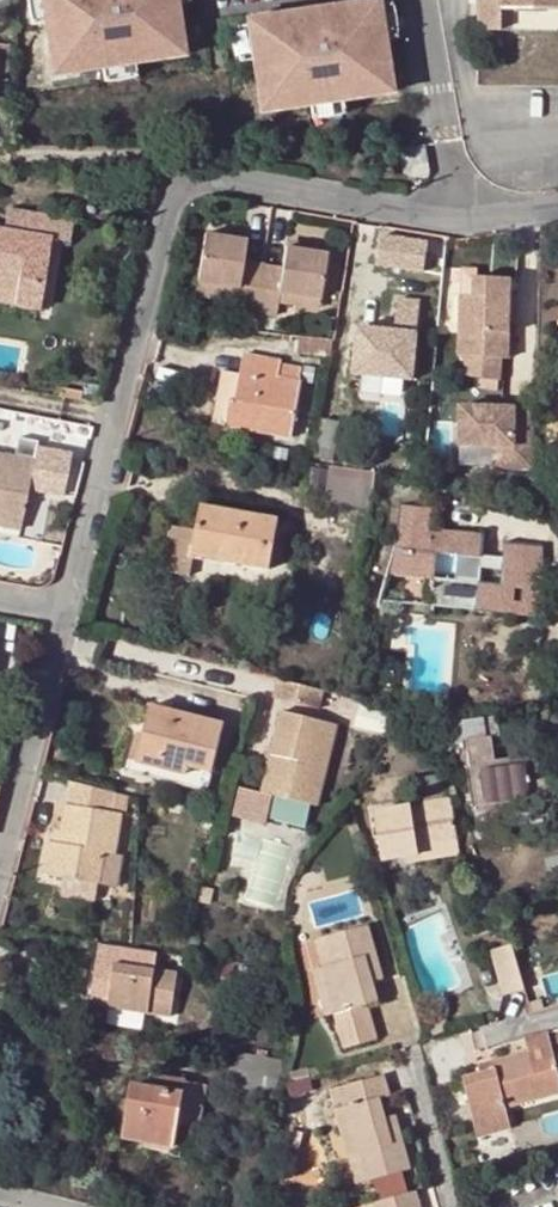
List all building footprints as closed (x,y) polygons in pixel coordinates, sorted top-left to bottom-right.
[(34,27),(47,25),(43,0),(29,0),(30,9),(34,27)] [(175,36),(170,9),(179,8),(178,3),(177,0),(43,0),(47,25),(48,29),(56,27),(61,55),(61,56),(76,53),(78,65),(79,65),(101,61),(102,69),(140,63),(139,55),(160,52),(161,52),(159,40),(175,37),(175,36)] [(383,70),(379,43),(387,42),(386,38),(381,2),(380,0),(366,0),(349,3),(350,7),(330,10),(332,19),(302,24),(300,15),(280,18),(280,14),(249,19),(250,23),(255,59),(256,63),(265,62),(269,89),(269,90),(285,87),(287,99),(288,99),(309,96),(310,103),(348,97),(347,89),(369,86),(370,86),(368,74),(383,71),(383,70)] [(386,38),(399,35),(398,17),(394,0),(381,2),(386,38)] [(479,30),(497,29),(497,12),(557,10),(557,0),(478,0),(479,30)] [(238,43),(243,61),(255,59),(250,23),(237,25),(238,43)] [(159,40),(161,52),(160,52),(161,60),(187,56),(183,35),(175,36),(175,37),(159,40)] [(76,53),(61,56),(61,55),(52,56),(56,77),(81,73),(79,65),(78,65),(76,53)] [(368,74),(370,86),(369,86),(370,94),(395,90),(391,69),(383,70),(383,71),(368,74)] [(285,87),(269,90),(269,89),(261,90),(264,112),(289,108),(288,99),(287,99),(285,87)] [(6,218),(73,225),(74,219),(7,208),(6,218)] [(0,231),(0,290),(16,292),(42,295),(52,240),(70,243),(73,225),(6,218),(4,231),(0,231)] [(435,271),(441,239),(386,229),(381,262),(435,271)] [(237,292),(235,302),(234,311),(254,314),(261,267),(262,265),(242,262),(244,244),(204,238),(196,286),(237,292)] [(277,310),(279,298),(315,305),(323,258),(285,252),(283,271),(261,267),(254,314),(254,317),(276,320),(277,310)] [(461,268),(460,297),(474,298),(475,277),(475,269),(461,268)] [(497,376),(497,357),(507,357),(509,286),(498,285),(498,278),(475,277),(474,298),(460,297),(458,355),(465,355),(465,375),(497,376)] [(195,296),(235,302),(237,292),(196,286),(195,296)] [(13,305),(16,292),(0,290),(0,303),(13,305)] [(16,292),(13,305),(25,312),(39,309),(42,295),(16,292)] [(360,373),(429,374),(430,295),(402,295),(401,323),(361,323),(360,373)] [(313,316),(315,305),(279,298),(277,310),(313,316)] [(332,358),(334,340),(300,336),(299,354),(332,358)] [(287,437),(299,382),(279,377),(282,363),(245,357),(242,372),(222,369),(210,423),(287,437)] [(302,367),(282,363),(279,377),(299,382),(302,367)] [(373,387),(410,392),(412,378),(375,373),(373,387)] [(58,403),(79,408),(81,397),(60,393),(58,403)] [(459,442),(494,445),(493,465),(530,467),(533,408),(461,404),(459,442)] [(323,419),(315,458),(333,461),(341,423),(323,419)] [(38,427),(28,426),(27,433),(37,435),(38,427)] [(20,534),(33,464),(0,458),(0,530),(20,534)] [(331,467),(331,471),(328,493),(327,504),(371,510),(375,472),(359,470),(331,467)] [(309,490),(328,493),(331,471),(311,468),(309,490)] [(224,553),(222,563),(270,573),(281,520),(203,506),(198,532),(195,548),(224,553)] [(436,556),(456,558),(455,581),(435,580),(433,609),(516,616),(518,590),(544,592),(541,549),(504,545),(503,559),(483,557),(485,537),(433,531),(435,511),(402,507),(392,553),(436,556)] [(193,558),(195,548),(198,532),(173,527),(164,570),(191,576),(195,558),(193,558)] [(222,563),(224,553),(195,548),(193,558),(195,558),(222,563)] [(435,580),(436,556),(392,553),(380,605),(433,609),(435,580)] [(546,619),(544,592),(518,590),(516,616),(546,619)] [(271,696),(315,707),(319,689),(275,677),(271,696)] [(149,703),(135,759),(162,766),(164,756),(211,768),(222,722),(149,703)] [(314,806),(333,722),(279,710),(261,792),(314,806)] [(490,737),(498,736),(496,716),(455,722),(457,735),(452,735),(452,743),(462,742),(472,809),(550,799),(544,753),(493,759),(490,737)] [(135,759),(132,771),(206,791),(211,768),(164,756),(162,766),(135,759)] [(118,788),(71,776),(63,825),(61,838),(50,836),(44,870),(65,873),(100,879),(105,847),(114,849),(121,807),(115,806),(118,788)] [(115,806),(121,807),(126,808),(129,791),(118,788),(115,806)] [(382,860),(405,855),(418,852),(417,846),(457,838),(450,797),(373,812),(382,860)] [(52,823),(50,836),(61,838),(63,825),(52,823)] [(418,852),(405,855),(407,861),(460,851),(457,838),(417,846),(418,852)] [(105,847),(100,879),(117,882),(122,850),(114,849),(105,847)] [(97,898),(100,879),(65,873),(62,892),(97,898)] [(213,901),(216,885),(206,882),(203,899),(213,901)] [(475,935),(502,929),(499,921),(474,928),(475,935)] [(339,963),(329,966),(351,1044),(377,1038),(368,1002),(377,1000),(372,979),(369,969),(378,967),(367,924),(332,934),(339,963)] [(321,937),(329,966),(339,963),(332,934),(321,937)] [(147,1011),(148,998),(172,1002),(177,972),(155,967),(157,951),(135,947),(100,941),(90,1001),(147,1011)] [(512,943),(491,950),(504,995),(525,989),(512,943)] [(319,969),(341,1046),(351,1044),(329,966),(319,969)] [(378,967),(369,969),(372,979),(381,977),(378,967)] [(169,1015),(172,1002),(148,998),(147,1011),(169,1015)] [(434,1031),(448,1027),(445,1017),(431,1021),(434,1031)] [(523,1037),(526,1050),(493,1060),(495,1069),(479,1073),(462,1078),(473,1115),(505,1106),(557,1091),(557,1074),(546,1031),(523,1037)] [(231,1094),(276,1101),(283,1060),(238,1053),(231,1094)] [(479,1073),(495,1069),(493,1060),(477,1065),(479,1073)] [(292,1068),(296,1079),(313,1075),(309,1063),(292,1068)] [(123,1139),(174,1147),(179,1123),(187,1082),(187,1078),(156,1073),(153,1086),(133,1082),(123,1139)] [(383,1073),(328,1089),(348,1155),(356,1152),(364,1179),(410,1166),(399,1127),(389,1130),(385,1117),(379,1097),(389,1094),(383,1073)] [(313,1075),(296,1079),(289,1081),(293,1094),(316,1088),(313,1075)] [(207,1085),(187,1082),(179,1123),(199,1127),(207,1085)] [(508,1118),(505,1106),(473,1115),(476,1127),(508,1118)] [(389,1130),(399,1127),(395,1114),(385,1117),(389,1130)] [(356,1152),(348,1155),(355,1182),(364,1179),(356,1152)] [(416,1190),(370,1203),(371,1206),(421,1206),(416,1190)]
